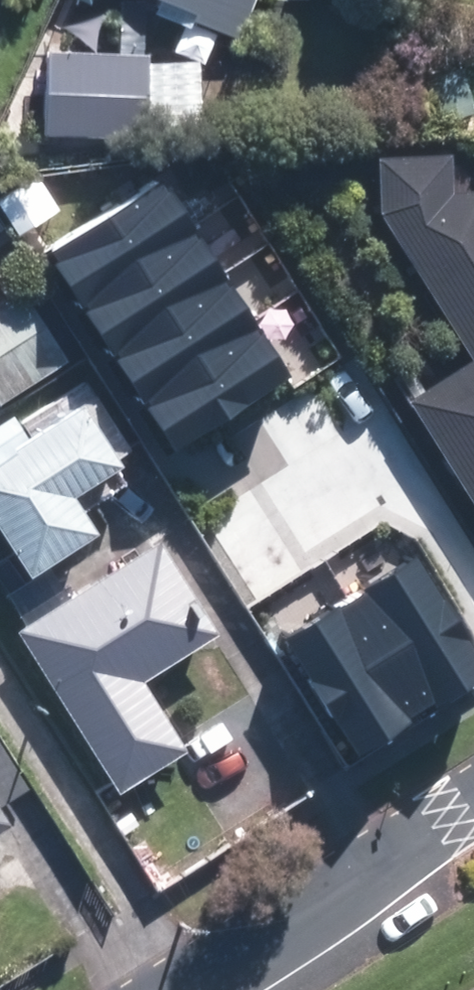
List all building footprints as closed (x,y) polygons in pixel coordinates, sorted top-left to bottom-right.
[(260,0),(177,0),(204,11),(201,18),(246,36),(260,0)] [(155,53),(53,48),(50,131),(152,136),(155,53)] [(473,345),(473,189),(458,190),(457,152),(384,155),(387,209),(406,242),(473,345)] [(169,185),(51,256),(78,300),(196,230),(169,185)] [(196,230),(78,300),(105,345),(223,275),(196,230)] [(223,275),(105,345),(134,394),(256,321),(227,273),(223,275)] [(12,293),(0,274),(0,301),(12,293)] [(0,310),(0,398),(3,403),(72,361),(30,292),(0,310)] [(289,376),(256,321),(134,394),(167,449),(289,376)] [(412,401),(473,496),(473,360),(412,401)] [(84,407),(12,452),(14,456),(0,464),(0,526),(31,576),(99,534),(75,496),(121,467),(84,407)] [(164,544),(26,629),(22,632),(123,793),(189,752),(145,682),(221,635),(164,544)] [(420,716),(473,683),(473,653),(420,563),(352,603),(420,716)] [(420,716),(352,603),(287,642),(354,755),(420,716)] [(17,822),(6,803),(33,787),(0,735),(0,832),(17,822)]
